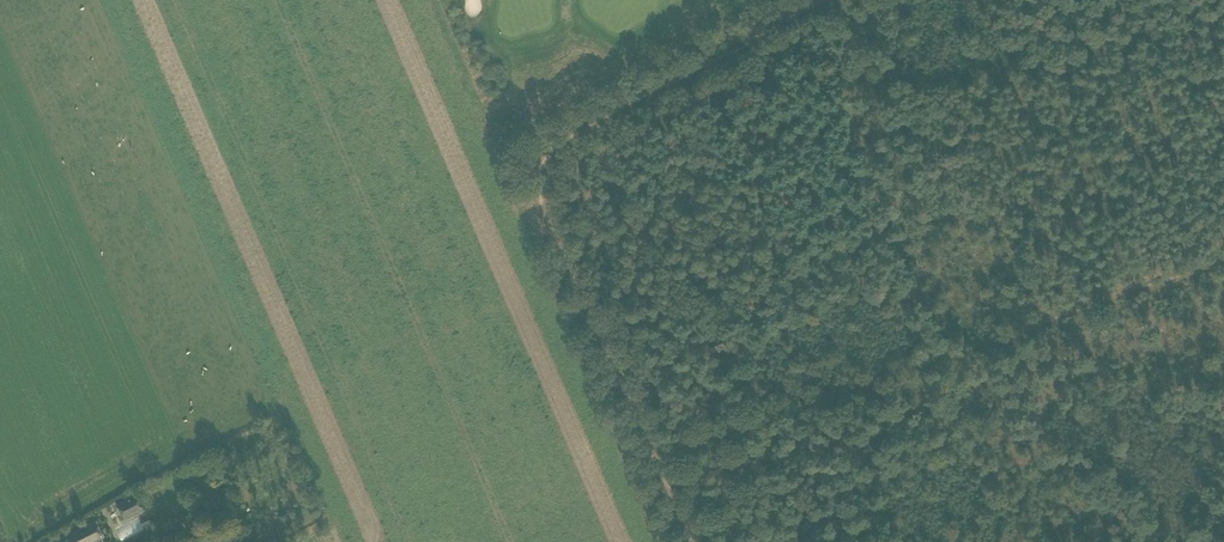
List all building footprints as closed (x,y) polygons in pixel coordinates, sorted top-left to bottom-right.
[(143,511),(135,495),(117,504),(125,520),(143,511)] [(225,509),(213,515),(216,523),(229,517),(228,516),(225,509)] [(162,517),(153,522),(156,530),(166,525),(162,517)] [(151,521),(144,522),(146,535),(153,534),(151,521)] [(104,536),(97,522),(54,541),(92,541),(104,536)] [(250,526),(240,532),(245,540),(255,534),(250,526)]
